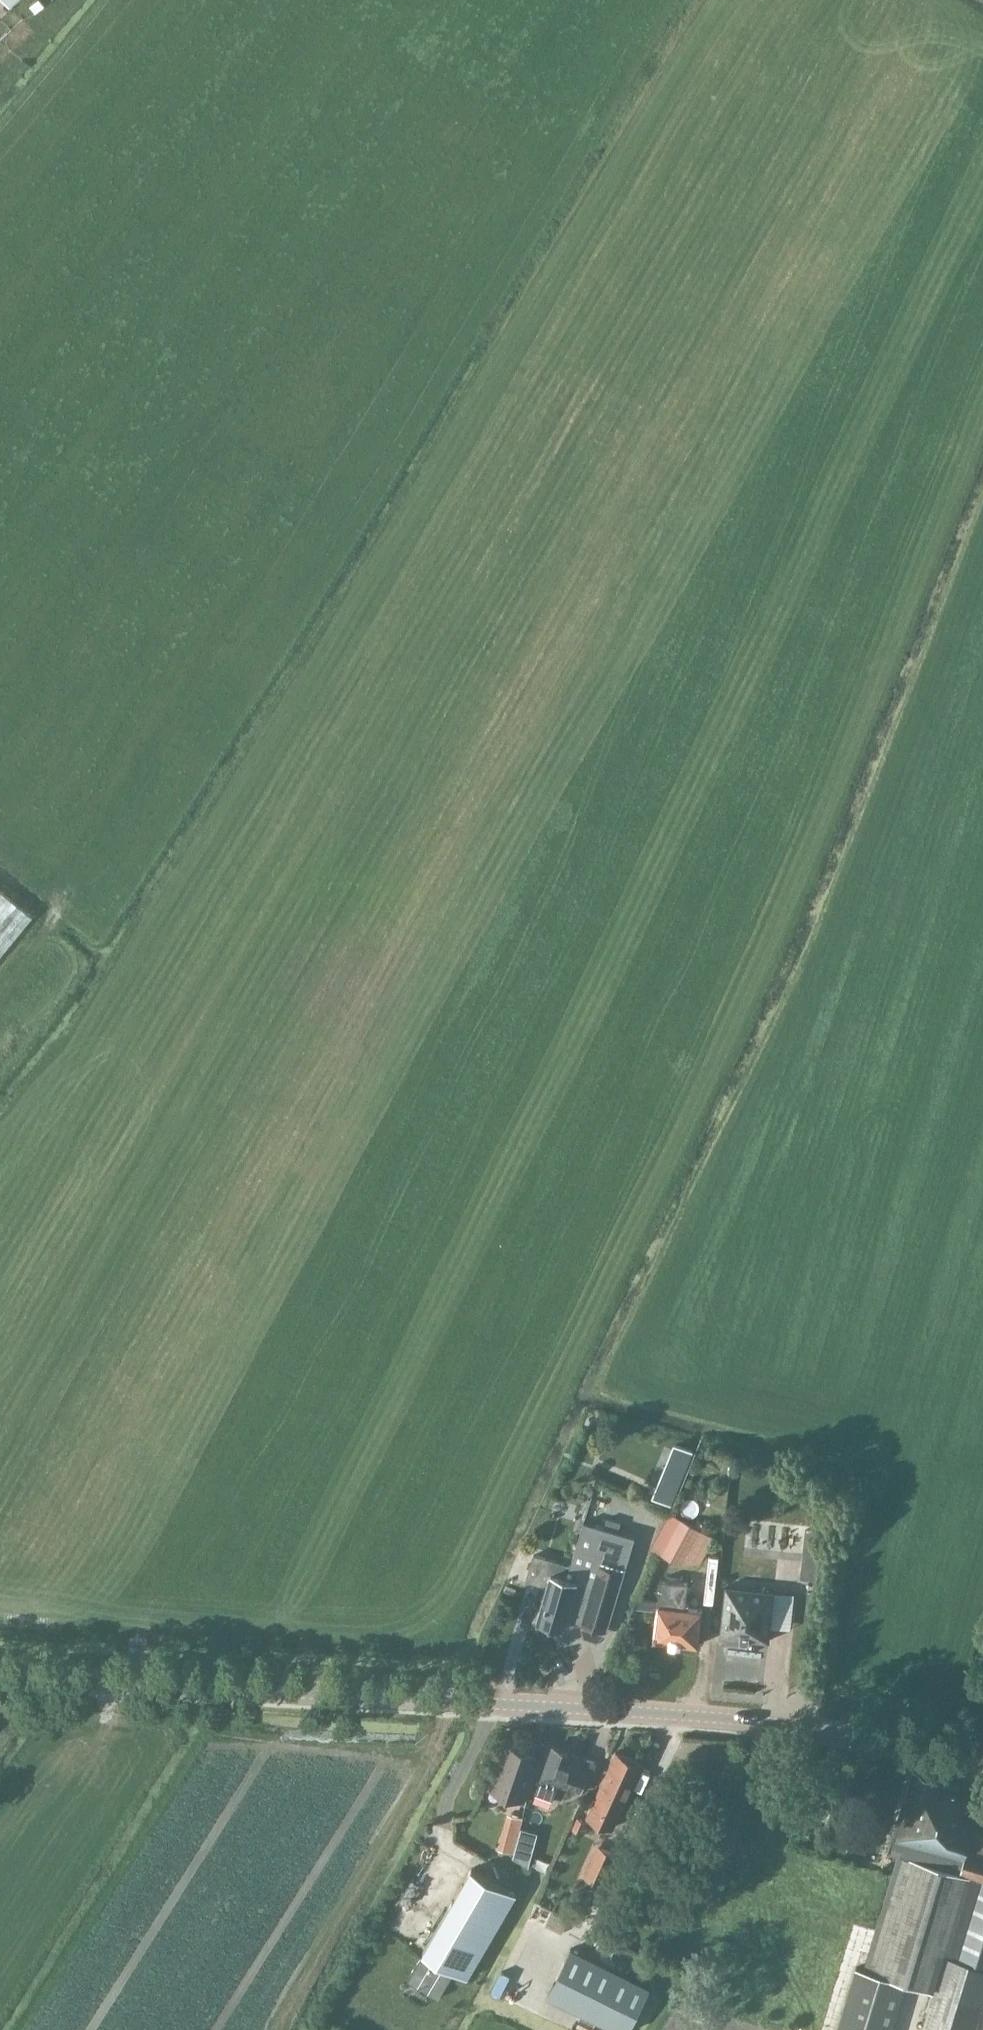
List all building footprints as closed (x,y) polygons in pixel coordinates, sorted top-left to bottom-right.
[(31,916),(0,890),(0,954),(31,916)] [(675,1444),(654,1496),(671,1503),(692,1451),(675,1444)] [(714,1538),(669,1514),(652,1548),(681,1564),(701,1562),(702,1562),(714,1538)] [(584,1520),(570,1565),(581,1568),(567,1617),(589,1624),(588,1627),(603,1631),(604,1628),(608,1629),(635,1536),(618,1530),(621,1521),(607,1517),(605,1527),(584,1520)] [(580,1569),(570,1566),(532,1554),(524,1581),(547,1588),(537,1618),(565,1626),(567,1618),(566,1618),(580,1569)] [(662,1579),(659,1601),(634,1598),(633,1607),(658,1610),(654,1639),(684,1642),(699,1643),(703,1613),(724,1615),(728,1587),(662,1579)] [(775,1592),(728,1587),(724,1615),(722,1636),(724,1636),(724,1634),(768,1639),(768,1641),(770,1641),(775,1592)] [(534,1766),(523,1762),(528,1750),(504,1742),(489,1787),(523,1799),(534,1766)] [(553,1746),(536,1793),(552,1799),(558,1783),(586,1793),(596,1763),(553,1746)] [(616,1750),(591,1805),(586,1816),(613,1828),(643,1763),(616,1750)] [(905,1981),(933,1990),(921,2029),(974,2029),(982,2002),(982,1833),(968,1827),(976,1794),(938,1784),(941,1775),(912,1766),(887,1851),(890,1855),(899,1858),(866,1967),(857,1964),(837,2029),(890,2029),(905,1981)] [(501,1837),(518,1840),(525,1803),(509,1800),(501,1837)] [(613,1853),(600,1848),(588,1875),(601,1881),(613,1853)] [(472,1867),(421,1953),(468,1979),(517,1892),(472,1867)] [(573,1944),(550,1992),(626,2029),(629,2029),(651,1984),(573,1944)] [(452,1975),(420,1956),(408,1978),(439,1996),(452,1975)]
